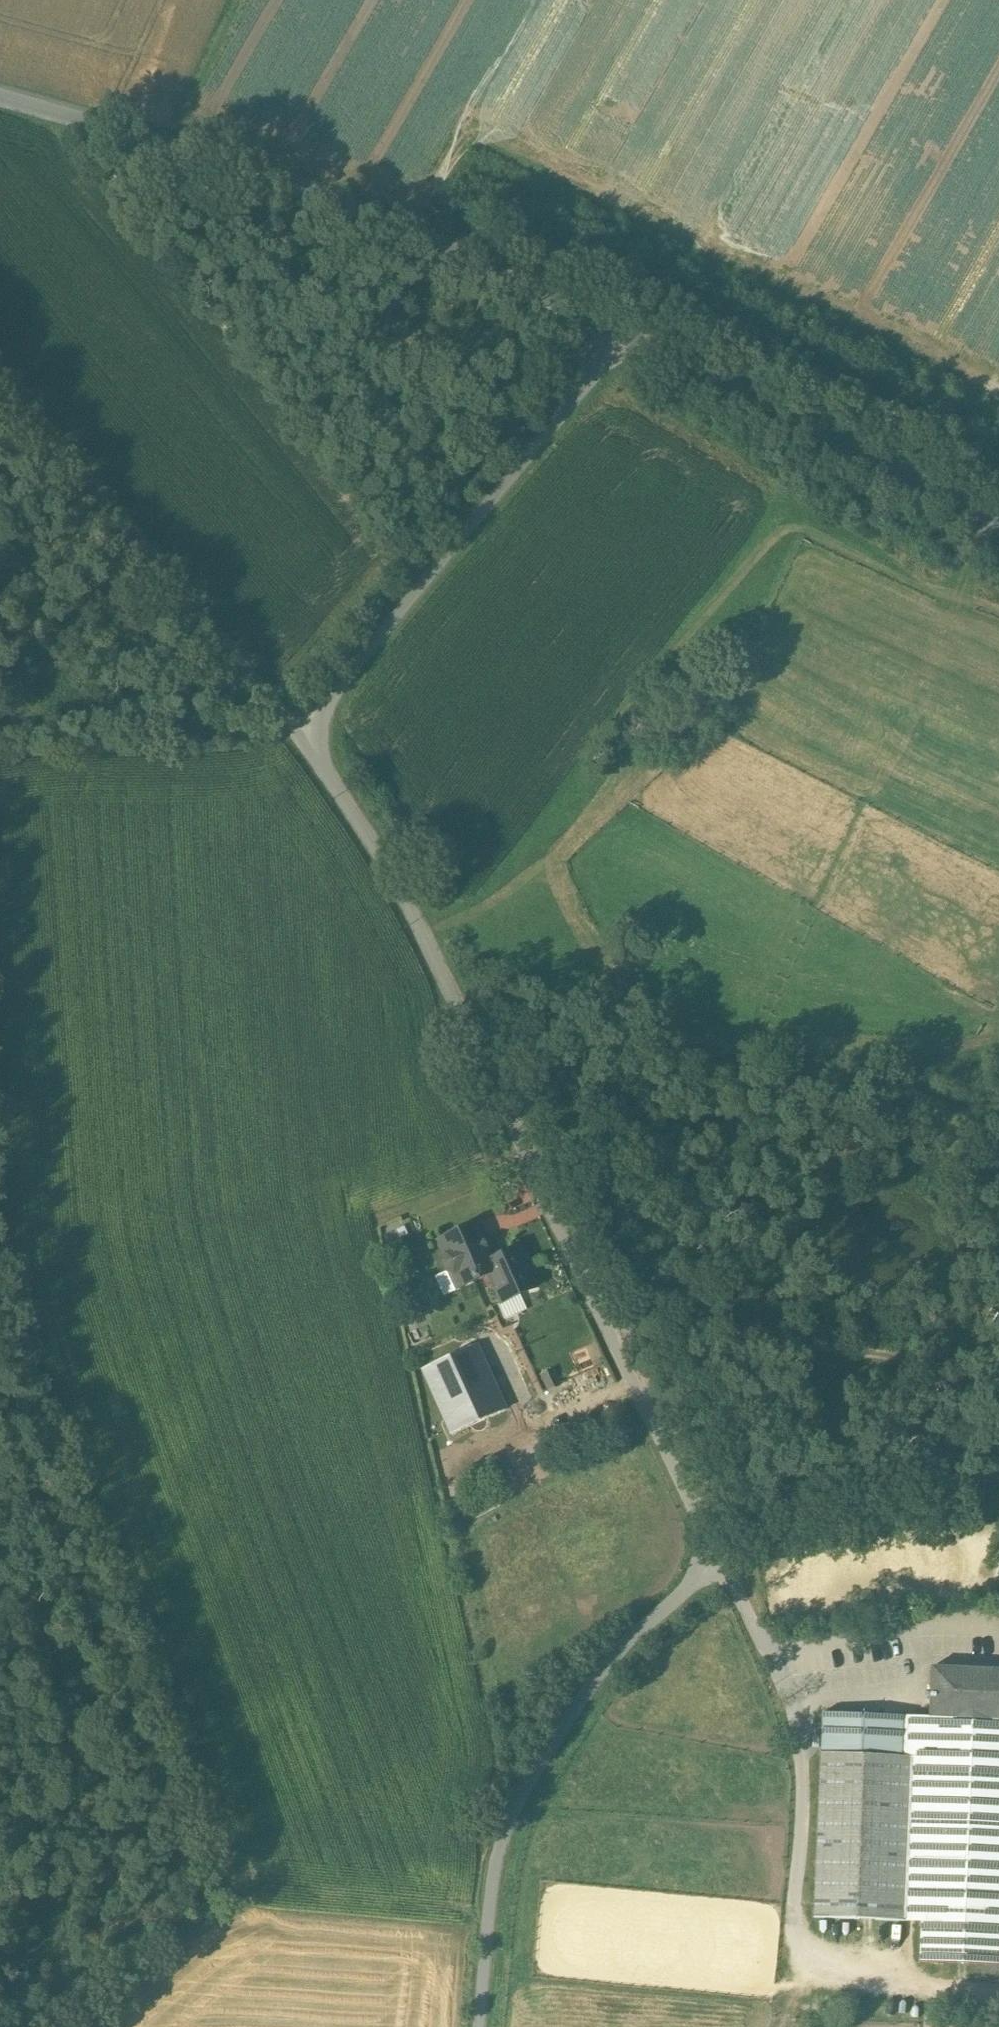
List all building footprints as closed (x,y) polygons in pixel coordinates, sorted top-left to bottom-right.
[(491,1252),(478,1223),(438,1241),(445,1257),(443,1263),(447,1272),(453,1274),(458,1284),(472,1278),(474,1282),(490,1274),(503,1303),(536,1288),(527,1269),(532,1266),(523,1247),(491,1261),(489,1256),(491,1252)] [(400,1240),(387,1247),(394,1260),(407,1253),(400,1240)] [(486,1342),(424,1370),(453,1433),(536,1395),(516,1351),(495,1361),(486,1342)] [(550,1388),(561,1385),(556,1370),(545,1374),(550,1388)] [(929,1717),(998,1720),(998,1670),(931,1668),(929,1717)] [(922,1922),(929,1717),(822,1713),(814,1918),(922,1922)] [(929,1717),(922,1922),(920,1963),(998,1966),(998,1720),(929,1717)]
